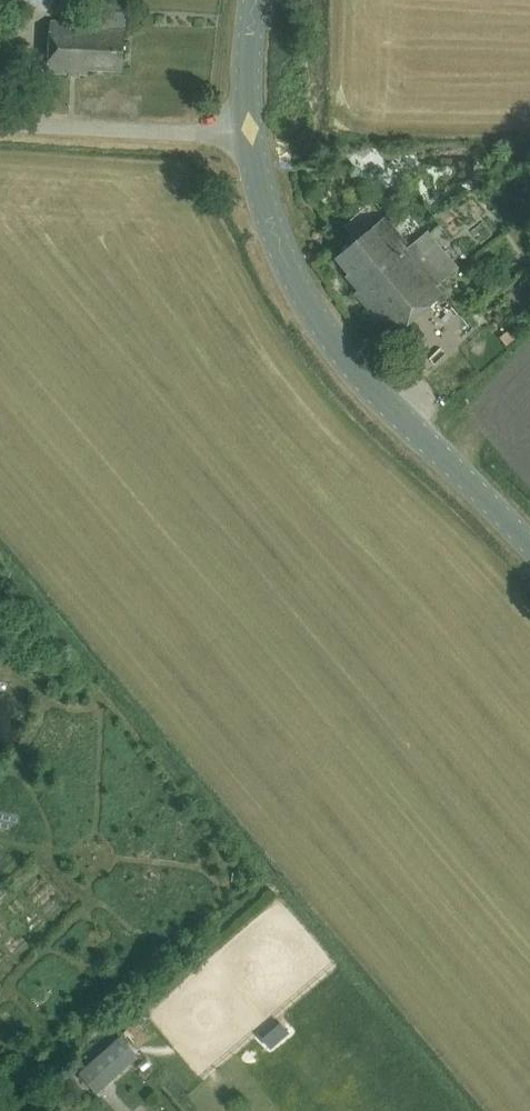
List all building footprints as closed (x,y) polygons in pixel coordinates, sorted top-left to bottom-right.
[(53,0),(0,0),(0,9),(13,9),(53,10),(53,0)] [(124,71),(126,30),(92,28),(92,23),(53,21),(50,72),(73,73),(73,71),(81,71),(81,73),(89,74),(89,69),(124,71)] [(473,193),(455,206),(478,239),(496,226),(473,193)] [(441,283),(459,269),(428,231),(410,246),(387,218),(337,259),(350,274),(347,277),(359,291),(357,293),(394,337),(448,291),(441,283)] [(80,1074),(97,1094),(108,1084),(91,1064),(80,1074)]
